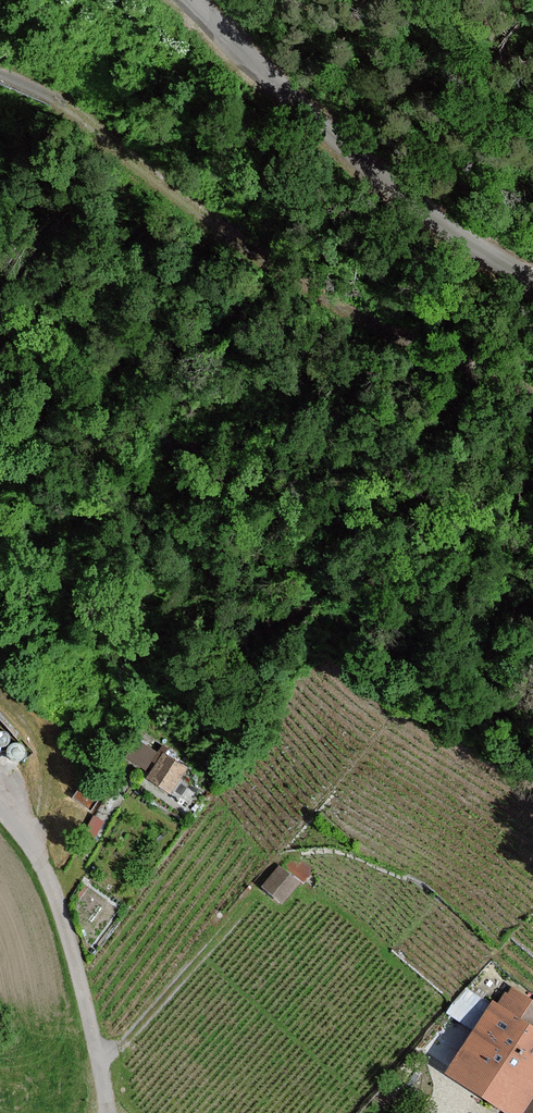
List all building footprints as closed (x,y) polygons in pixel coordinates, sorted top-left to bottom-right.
[(125,755),(148,767),(159,746),(136,734),(125,755)] [(185,768),(164,753),(147,778),(168,793),(185,768)] [(298,882),(278,867),(262,888),(282,903),(298,882)] [(479,1097),(503,1112),(520,1112),(532,1094),(532,1056),(528,1053),(532,1046),(532,1029),(528,1025),(518,1019),(530,1001),(511,988),(506,995),(504,993),(497,1004),(493,1001),(468,1037),(444,1073),(479,1097)] [(520,1112),(532,1112),(532,1094),(520,1112)]
